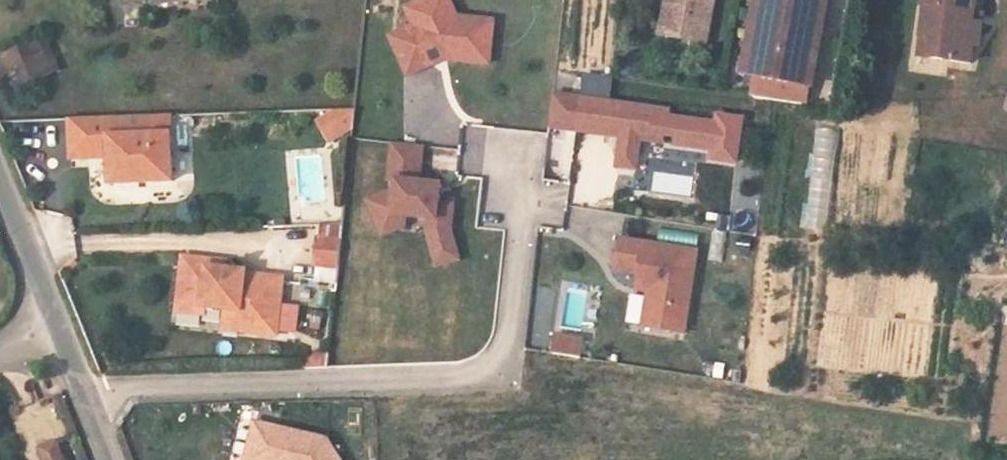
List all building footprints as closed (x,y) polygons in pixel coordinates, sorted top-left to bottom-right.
[(416,23),(393,34),(410,72),(435,61),(432,54),(445,48),(448,55),(470,57),(472,42),(492,44),(495,17),(457,14),(450,0),(421,0),(408,6),(416,23)] [(665,34),(710,42),(717,0),(676,0),(674,12),(669,11),(665,34)] [(754,74),(768,0),(762,0),(748,73),(754,74)] [(754,74),(760,75),(810,84),(825,0),(768,0),(754,74)] [(810,84),(816,85),(831,0),(825,0),(810,84)] [(925,39),(938,40),(935,59),(973,64),(976,45),(982,46),(984,24),(975,23),(978,0),(927,0),(926,7),(929,8),(925,39)] [(46,39),(4,56),(16,87),(59,70),(46,39)] [(938,40),(925,39),(923,57),(935,59),(938,40)] [(472,42),(470,57),(491,59),(492,44),(472,42)] [(982,46),(976,45),(973,64),(980,65),(982,46)] [(432,54),(435,61),(448,55),(445,48),(432,54)] [(608,99),(611,78),(581,75),(578,96),(608,99)] [(810,84),(760,75),(757,95),(806,104),(810,84)] [(614,128),(624,130),(624,134),(622,144),(640,146),(641,137),(666,141),(667,134),(676,135),(675,143),(714,149),(712,159),(736,162),(743,119),(718,116),(717,124),(668,117),(669,112),(555,95),(551,123),(613,132),(614,128)] [(341,109),(334,114),(344,130),(355,124),(356,109),(341,109)] [(171,114),(71,117),(71,146),(110,145),(111,155),(112,182),(174,180),(171,114)] [(334,114),(322,121),(332,137),(344,130),(334,114)] [(828,231),(835,130),(812,129),(805,229),(828,231)] [(550,179),(541,177),(535,223),(563,227),(574,137),(556,135),(550,179)] [(399,191),(391,190),(372,199),(381,220),(396,212),(410,214),(430,216),(433,216),(432,229),(442,263),(463,256),(455,227),(457,202),(443,201),(444,193),(434,192),(435,181),(422,180),(426,143),(396,140),(392,178),(400,178),(399,191)] [(640,146),(622,144),(619,163),(636,166),(640,146)] [(110,145),(71,146),(71,157),(111,155),(110,145)] [(434,192),(444,193),(445,182),(435,181),(434,192)] [(396,212),(381,220),(387,233),(409,223),(410,214),(396,212)] [(689,328),(701,246),(625,234),(620,264),(644,267),(641,284),(654,286),(648,321),(689,328)] [(341,238),(320,236),(317,262),(338,264),(341,238)] [(247,266),(226,264),(209,262),(210,254),(184,252),(178,305),(204,308),(205,301),(227,303),(242,305),(240,325),(278,329),(278,325),(278,324),(280,302),(281,302),(284,274),(247,270),(247,266)] [(227,256),(210,254),(209,262),(226,264),(227,256)] [(335,285),(336,269),(312,267),(311,282),(335,285)] [(281,302),(280,302),(278,324),(278,325),(295,326),(298,304),(281,302)] [(242,305),(227,303),(225,323),(240,325),(242,305)] [(929,374),(931,324),(882,321),(880,371),(929,374)] [(588,334),(561,330),(558,349),(585,353),(588,334)] [(331,439),(261,422),(252,459),(344,459),(331,439)] [(60,440),(44,446),(49,459),(68,459),(60,440)]
